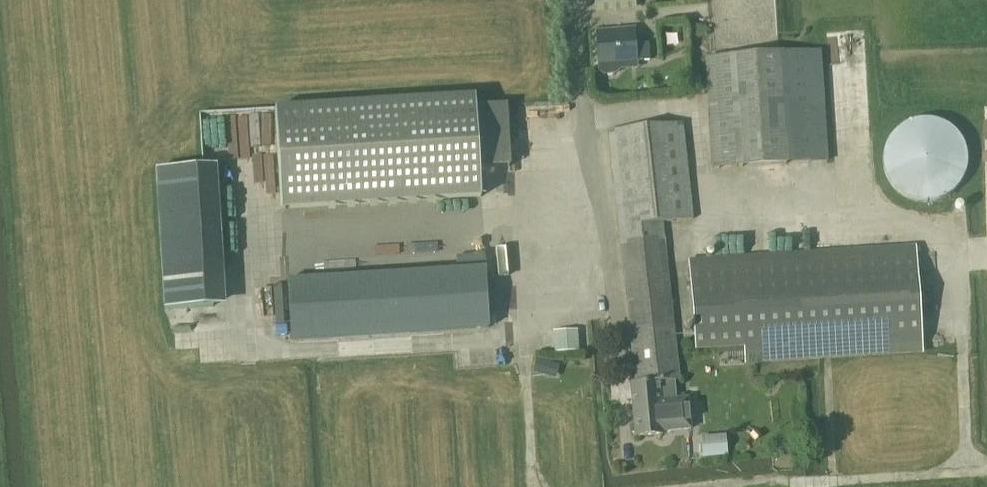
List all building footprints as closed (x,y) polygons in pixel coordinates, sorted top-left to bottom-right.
[(596,9),(635,5),(635,0),(595,0),(596,9)] [(597,32),(599,64),(600,70),(606,76),(616,75),(621,68),(620,63),(650,60),(648,43),(636,44),(634,29),(597,32)] [(821,51),(706,59),(714,169),(828,161),(821,51)] [(475,97),(275,109),(281,210),(481,197),(475,97)] [(967,162),(967,155),(967,148),(965,141),(962,135),(957,128),(951,122),(943,118),(937,116),(930,115),(920,115),(914,117),(908,119),(900,125),(894,132),(890,139),(888,145),(886,154),(887,162),(889,168),(892,176),(897,182),(903,188),(910,192),(919,195),(927,195),(934,195),(943,192),(951,188),(955,184),(960,178),(964,170),(967,162)] [(236,123),(211,121),(210,137),(235,139),(236,123)] [(609,132),(632,349),(676,344),(663,223),(693,219),(683,124),(609,132)] [(213,307),(205,167),(156,170),(165,310),(213,307)] [(916,246),(689,260),(695,340),(745,337),(745,344),(746,361),(922,350),(920,314),(916,246)] [(489,328),(486,267),(288,280),(292,340),(489,328)] [(577,351),(577,329),(551,329),(552,352),(577,351)] [(680,380),(676,344),(632,349),(636,384),(630,385),(634,417),(646,416),(645,403),(677,399),(675,380),(680,380)] [(536,358),(533,369),(553,376),(557,365),(536,358)] [(689,398),(677,399),(645,403),(646,416),(634,417),(636,437),(665,434),(664,432),(692,429),(689,398)] [(696,436),(697,457),(725,456),(724,435),(696,436)]
